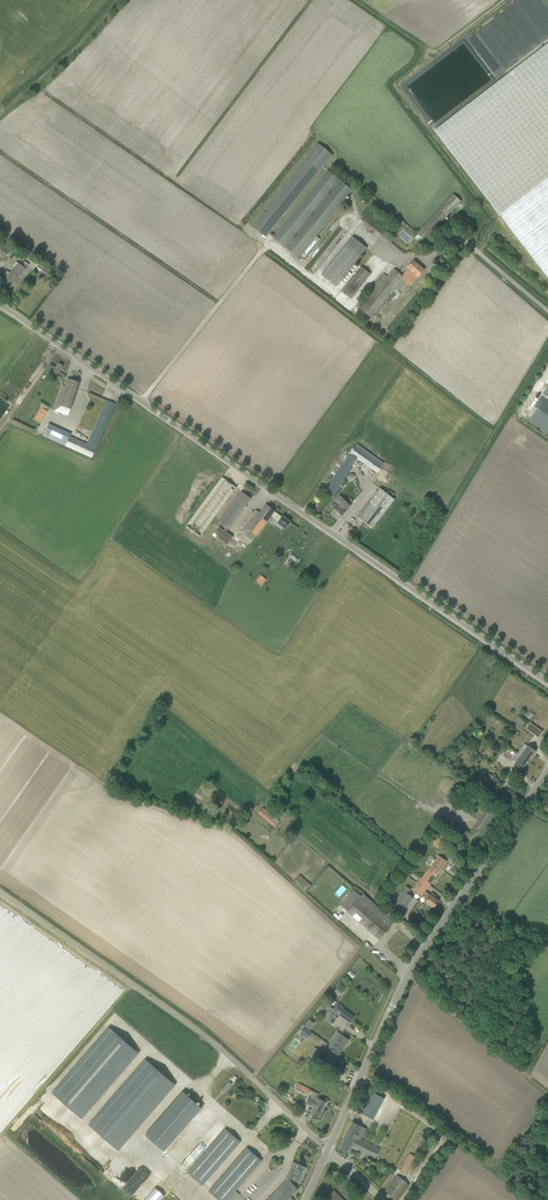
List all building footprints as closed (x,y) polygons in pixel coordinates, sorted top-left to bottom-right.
[(435,130),(500,215),(547,178),(547,43),(435,130)] [(503,72),(518,61),(514,55),(510,49),(507,52),(506,50),(500,54),(503,58),(501,60),(505,65),(500,69),(503,72)] [(269,234),(298,258),(352,190),(328,171),(275,236),(270,232),(333,155),(318,143),(252,225),(266,237),(269,234)] [(500,215),(547,277),(547,178),(500,215)] [(417,233),(425,241),(461,201),(453,194),(417,233)] [(322,275),(336,286),(367,248),(353,237),(322,275)] [(11,250),(0,242),(0,256),(4,259),(11,250)] [(18,278),(26,269),(29,265),(25,261),(22,266),(17,262),(13,266),(15,268),(11,272),(18,278)] [(409,268),(402,276),(405,278),(396,288),(400,290),(404,294),(418,277),(424,270),(414,261),(408,268),(409,268)] [(46,266),(39,275),(45,279),(52,270),(46,266)] [(370,274),(362,267),(342,291),(351,298),(370,274)] [(371,318),(396,288),(405,278),(402,276),(393,269),(387,277),(383,273),(368,291),(372,295),(360,309),(371,318)] [(4,276),(7,278),(3,282),(11,287),(14,283),(18,278),(11,272),(10,273),(8,271),(6,271),(4,274),(4,276)] [(68,387),(63,385),(55,410),(69,415),(80,382),(70,379),(68,387)] [(547,432),(547,384),(526,417),(547,432)] [(116,404),(107,400),(87,444),(96,448),(116,404)] [(42,403),(33,418),(41,422),(48,410),(44,409),(46,406),(42,403)] [(71,434),(49,424),(44,435),(92,457),(96,448),(87,444),(70,436),(71,434)] [(350,453),(358,458),(378,472),(382,466),(355,446),(350,453)] [(351,468),(358,458),(350,453),(344,463),(325,491),(333,496),(352,468),(351,468)] [(200,537),(235,487),(220,477),(185,526),(200,537)] [(380,488),(357,517),(372,528),(394,499),(380,488)] [(218,523),(228,530),(251,498),(241,491),(218,523)] [(327,509),(338,519),(350,506),(339,496),(327,509)] [(275,511),(266,504),(260,513),(256,510),(240,531),(253,541),(271,516),(275,511)] [(282,517),(275,511),(271,516),(279,522),(277,524),(282,528),(283,527),(286,529),(291,522),(283,516),(282,517)] [(211,536),(226,543),(231,534),(216,527),(211,536)] [(287,557),(293,563),(297,559),(291,553),(287,557)] [(262,585),(266,579),(261,575),(257,581),(262,585)] [(538,737),(543,731),(530,722),(526,728),(538,737)] [(528,745),(515,764),(523,770),(536,751),(528,745)] [(498,780),(493,777),(488,785),(492,788),(498,780)] [(275,827),(280,821),(263,807),(258,813),(275,827)] [(474,830),(482,836),(496,816),(488,810),(474,830)] [(434,845),(440,849),(447,838),(442,834),(434,845)] [(447,861),(439,855),(422,878),(430,884),(447,861)] [(305,890),(310,884),(300,874),(294,880),(305,890)] [(430,884),(422,878),(413,890),(422,896),(427,899),(425,902),(434,908),(439,901),(435,898),(436,896),(432,893),(430,895),(425,891),(430,884)] [(348,911),(379,939),(395,921),(379,907),(377,909),(354,889),(340,905),(348,911)] [(328,908),(330,904),(328,903),(330,899),(319,891),(314,898),(328,908)] [(403,891),(392,905),(402,912),(413,897),(403,891)] [(318,1008),(322,1011),(327,1005),(323,1001),(318,1008)] [(339,1015),(350,1022),(354,1016),(337,1004),(329,1015),(335,1019),(339,1015)] [(308,1019),(303,1026),(309,1030),(314,1023),(308,1019)] [(81,1118),(138,1052),(110,1027),(53,1093),(81,1118)] [(349,1040),(341,1034),(332,1047),(340,1053),(349,1040)] [(332,1064),(340,1053),(332,1047),(330,1045),(326,1050),(329,1052),(324,1059),(332,1064)] [(317,1061),(320,1057),(323,1053),(317,1049),(311,1057),(317,1061)] [(118,1150),(175,1084),(146,1059),(89,1125),(118,1150)] [(222,1090),(225,1093),(232,1084),(229,1082),(222,1090)] [(298,1083),(296,1088),(305,1094),(307,1090),(308,1091),(309,1089),(298,1083)] [(164,1151),(202,1108),(183,1091),(145,1135),(164,1151)] [(309,1097),(306,1104),(314,1107),(311,1114),(319,1117),(321,1112),(320,1111),(322,1109),(323,1109),(326,1102),(317,1098),(316,1101),(309,1097)] [(376,1114),(364,1109),(362,1113),(373,1119),(376,1114)] [(358,1134),(362,1127),(362,1126),(353,1121),(344,1139),(339,1149),(348,1154),(352,1146),(376,1158),(380,1149),(360,1139),(362,1136),(358,1134)] [(202,1185),(240,1142),(226,1128),(187,1172),(202,1185)] [(262,1160),(247,1147),(208,1191),(219,1199),(227,1199),(262,1160)] [(401,1170),(407,1173),(415,1156),(410,1153),(401,1170)] [(288,1179),(267,1199),(294,1199),(291,1197),(298,1189),(297,1188),(307,1168),(293,1161),(287,1175),(288,1176),(287,1178),(288,1179)] [(386,1191),(397,1199),(409,1184),(397,1175),(386,1191)] [(325,1199),(324,1199),(325,1199),(344,1199),(334,1190),(325,1199)]
